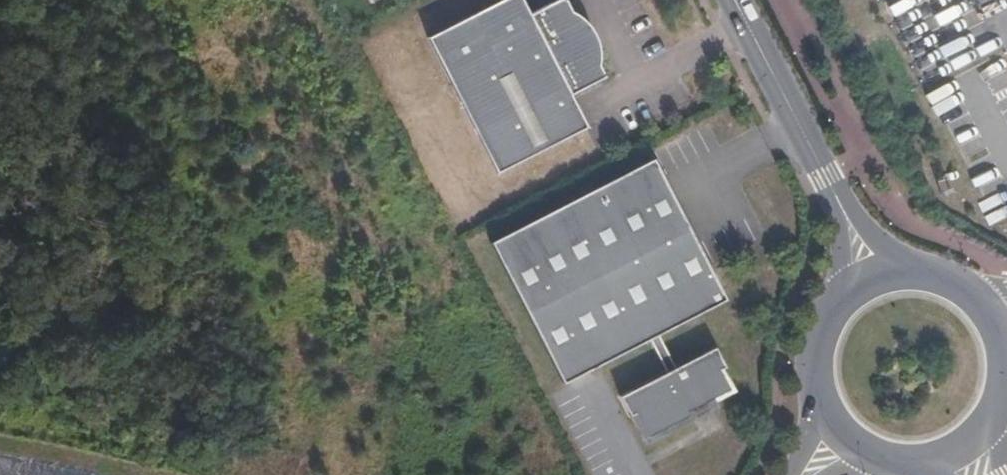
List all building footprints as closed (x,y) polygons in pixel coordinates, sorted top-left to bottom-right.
[(524,0),(498,0),(427,35),(496,170),(588,124),(571,92),(606,75),(600,63),(587,37),(596,33),(593,26),(585,17),(578,12),(573,10),(568,0),(555,0),(530,12),(524,0)] [(596,33),(587,37),(600,63),(601,60),(601,54),(601,47),(600,41),(596,33)] [(589,189),(488,239),(561,379),(647,335),(666,369),(619,392),(628,412),(632,411),(645,435),(691,412),(689,407),(708,398),(708,399),(733,386),(722,365),(726,364),(715,344),(675,364),(658,331),(727,296),(655,156),(589,189)]
